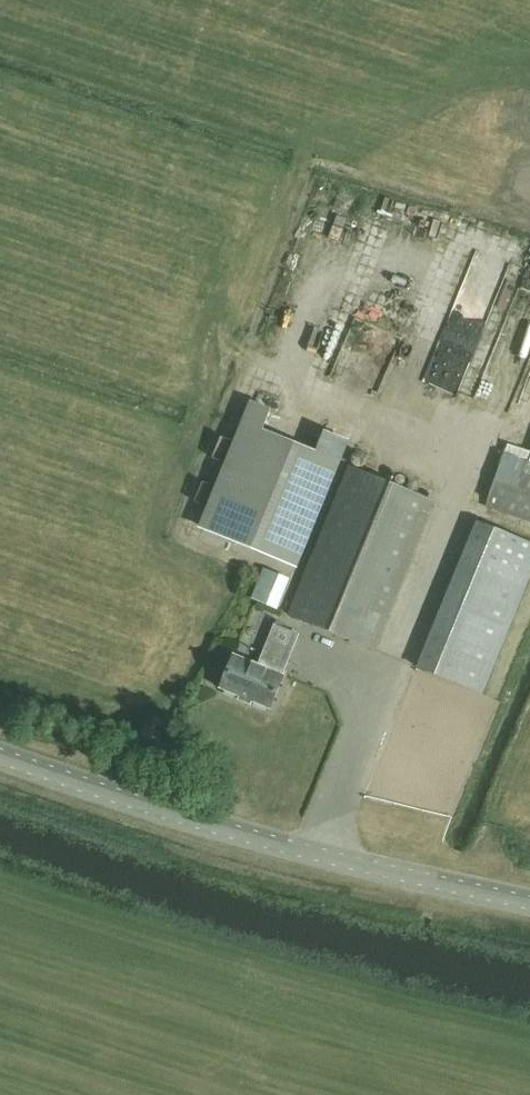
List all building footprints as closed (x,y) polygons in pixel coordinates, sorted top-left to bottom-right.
[(365,229),(369,217),(336,207),(333,219),(365,229)] [(425,251),(414,270),(424,276),(436,257),(425,251)] [(452,300),(422,377),(457,391),(487,313),(452,300)] [(325,431),(316,453),(266,432),(274,412),(255,404),(204,528),(294,565),(337,461),(346,440),(325,431)] [(524,449),(508,444),(505,453),(486,508),(529,523),(529,432),(524,449)] [(210,461),(206,476),(221,481),(226,466),(210,461)] [(373,650),(433,501),(349,466),(289,616),(373,650)] [(419,665),(483,691),(529,575),(529,539),(479,519),(419,665)] [(265,567),(252,598),(278,609),(291,578),(265,567)] [(260,637),(269,616),(251,609),(242,631),(260,637)] [(282,674),(298,634),(276,625),(259,665),(235,655),(222,688),(270,708),(284,675),(282,674)]
